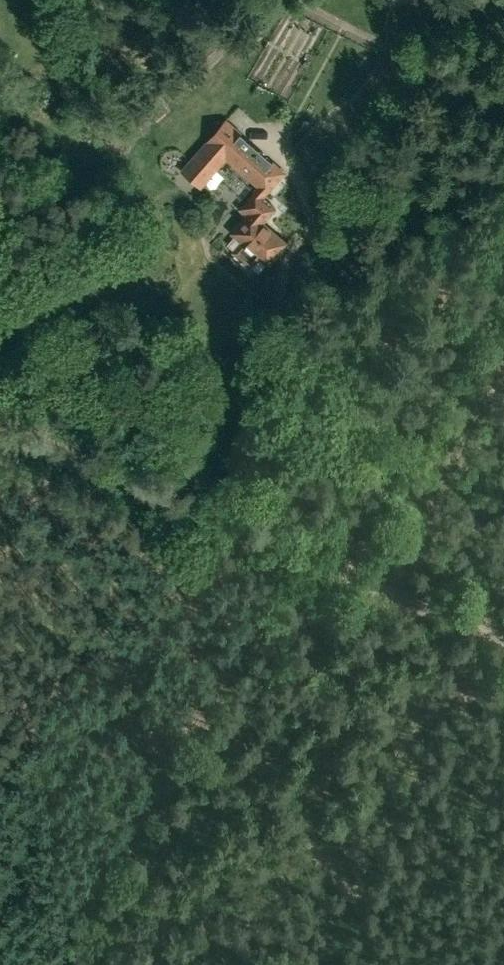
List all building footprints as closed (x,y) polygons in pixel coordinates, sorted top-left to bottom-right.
[(239,209),(246,215),(230,232),(241,243),(233,253),(250,267),(259,258),(267,265),(286,244),(264,223),(275,208),(263,198),(284,172),(227,122),(197,159),(218,178),(231,164),(258,187),(239,209)] [(231,175),(218,190),(238,207),(251,192),(231,175)]
